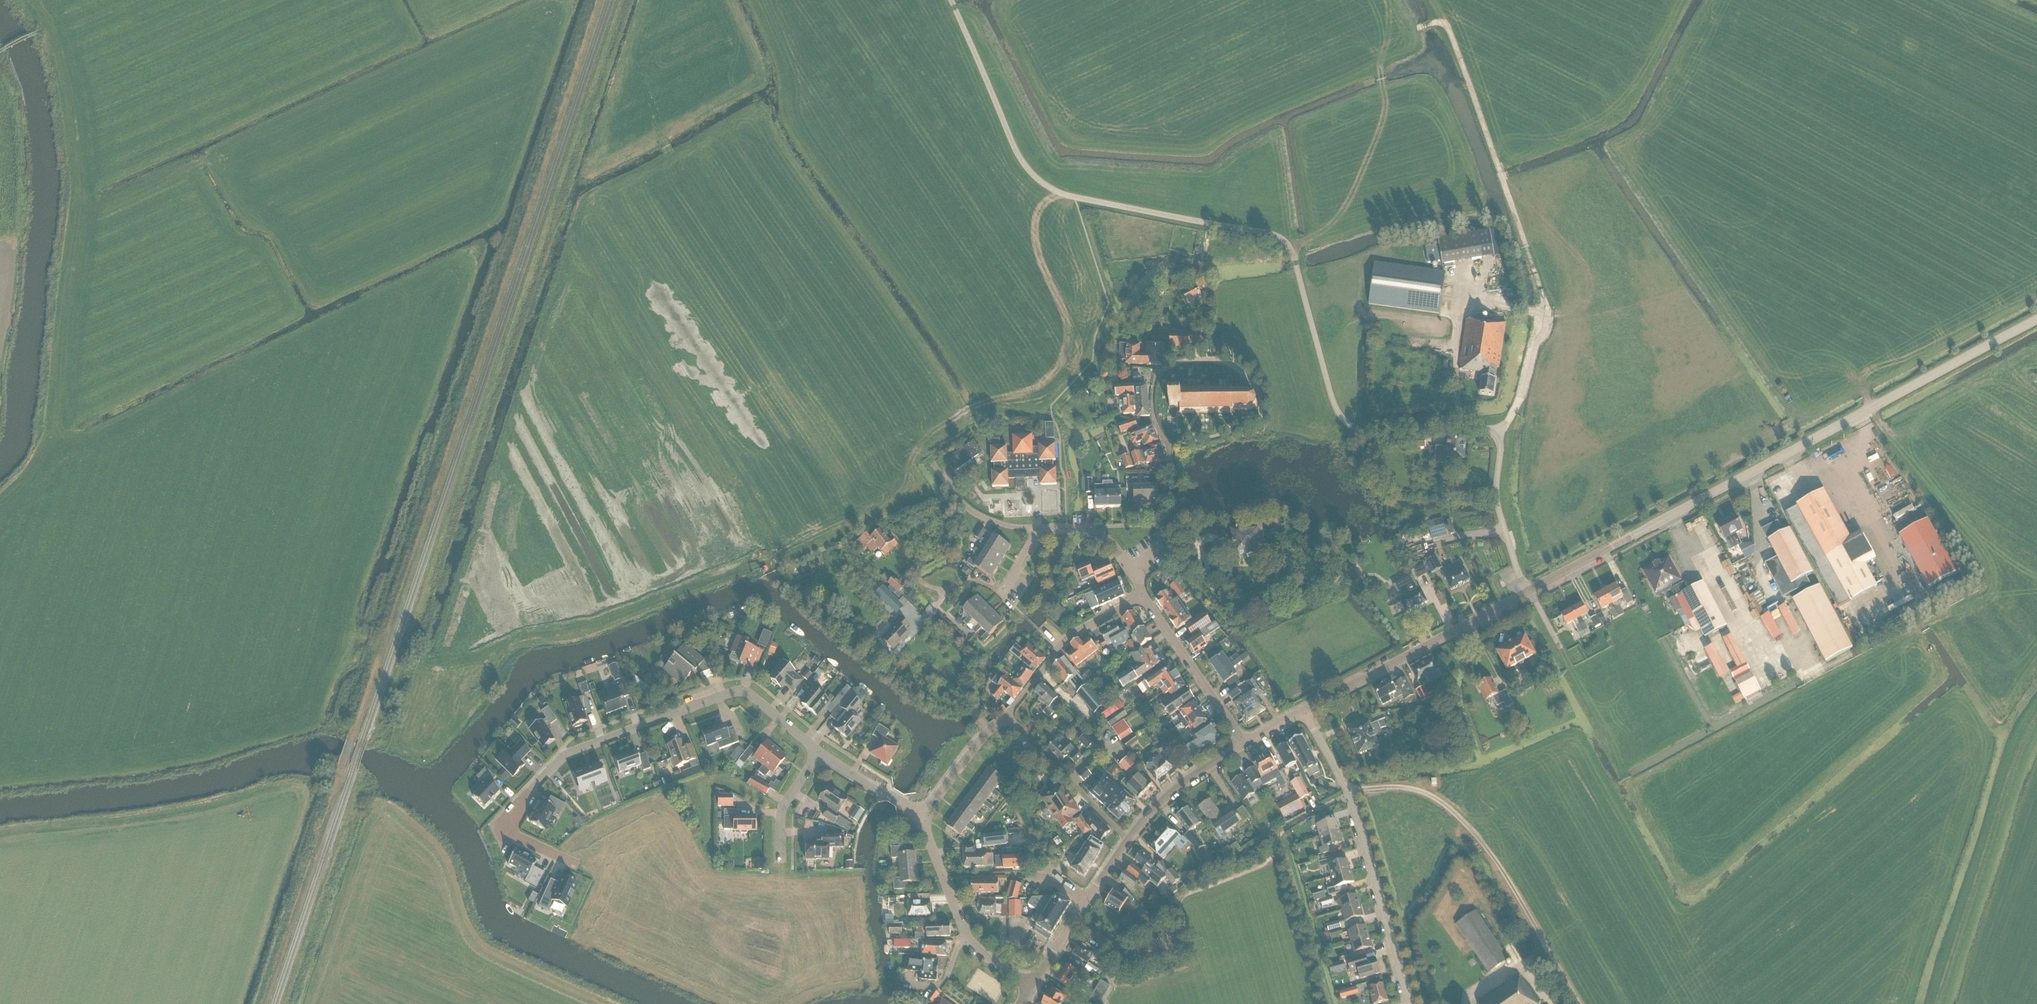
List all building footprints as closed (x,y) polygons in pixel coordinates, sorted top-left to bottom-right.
[(1483,259),(1478,232),(1438,238),(1443,265),(1483,259)] [(1445,272),(1374,263),(1369,304),(1439,314),(1445,272)] [(1196,286),(1183,293),(1188,304),(1202,297),(1196,286)] [(1499,368),(1506,323),(1477,319),(1476,321),(1466,319),(1459,370),(1483,373),(1480,393),(1493,395),(1497,368),(1499,368)] [(1150,344),(1150,365),(1161,365),(1161,358),(1167,358),(1168,353),(1166,353),(1166,346),(1188,346),(1189,335),(1171,335),(1170,341),(1162,340),(1161,344),(1150,344)] [(1205,337),(1190,337),(1190,344),(1205,345),(1205,337)] [(1403,340),(1391,339),(1390,349),(1403,350),(1403,340)] [(1126,364),(1139,365),(1150,365),(1150,344),(1146,344),(1146,355),(1139,354),(1140,345),(1127,344),(1127,345),(1120,344),(1119,360),(1126,360),(1126,364)] [(1106,367),(1100,374),(1105,379),(1111,373),(1106,367)] [(1134,382),(1136,402),(1148,401),(1147,385),(1142,386),(1142,381),(1134,382)] [(1134,384),(1115,386),(1116,396),(1122,396),(1124,415),(1136,413),(1134,384)] [(1249,393),(1248,393),(1233,393),(1233,391),(1180,391),(1180,396),(1170,396),(1170,408),(1180,408),(1180,413),(1233,412),(1233,410),(1247,410),(1248,410),(1249,410),(1251,409),(1252,408),(1253,408),(1254,407),(1254,406),(1255,405),(1255,404),(1256,403),(1256,402),(1256,401),(1255,400),(1255,399),(1255,397),(1254,397),(1253,396),(1252,395),(1252,394),(1250,394),(1249,393)] [(1148,401),(1136,402),(1137,405),(1136,405),(1137,418),(1150,416),(1148,401)] [(1121,433),(1138,428),(1135,419),(1118,425),(1121,433)] [(1046,439),(1055,438),(1054,423),(1045,423),(1046,439)] [(1152,425),(1129,435),(1133,445),(1142,441),(1144,446),(1158,441),(1152,425)] [(1032,435),(1023,436),(1013,436),(1014,454),(1007,455),(1007,447),(991,447),(992,463),(994,463),(994,471),(992,471),(993,487),(1009,487),(1008,479),(1040,477),(1041,485),(1057,485),(1056,469),(1054,469),(1053,461),(1056,461),(1055,445),(1039,445),(1039,448),(1033,448),(1032,435)] [(1436,448),(1437,448),(1435,462),(1445,463),(1445,464),(1446,458),(1464,460),(1466,437),(1449,436),(1448,448),(1446,448),(1436,447),(1436,448)] [(1412,448),(1427,448),(1426,437),(1412,437),(1412,448)] [(983,453),(974,441),(946,461),(955,473),(983,453)] [(1167,467),(1161,443),(1150,446),(1150,449),(1143,451),(1146,464),(1155,462),(1157,469),(1167,467)] [(1135,466),(1143,464),(1139,451),(1131,454),(1135,466)] [(1126,469),(1133,467),(1129,454),(1121,456),(1126,469)] [(965,487),(969,483),(965,477),(960,481),(965,487)] [(1146,486),(1147,506),(1159,506),(1158,486),(1150,486),(1150,478),(1145,478),(1145,487),(1146,486)] [(1085,494),(1093,493),(1092,479),(1084,479),(1085,494)] [(1134,487),(1135,507),(1147,506),(1146,486),(1145,487),(1137,487),(1137,479),(1132,479),(1132,487),(1134,487)] [(1109,508),(1108,482),(1103,482),(1103,485),(1095,485),(1095,493),(1096,508),(1109,508)] [(1113,482),(1108,482),(1109,508),(1122,507),(1121,492),(1112,493),(1112,489),(1113,489),(1113,482)] [(1823,490),(1796,505),(1850,602),(1877,587),(1865,565),(1875,559),(1860,532),(1850,538),(1823,490)] [(1743,530),(1735,515),(1716,525),(1724,539),(1725,539),(1731,550),(1741,544),(1736,533),(1743,530)] [(1957,573),(1927,520),(1899,536),(1928,589),(1957,573)] [(1777,558),(1765,564),(1783,598),(1810,584),(1806,577),(1813,573),(1789,529),(1783,532),(1777,522),(1762,530),(1766,537),(1767,537),(1769,540),(1768,540),(1777,558)] [(1275,531),(1263,532),(1261,525),(1231,530),(1235,557),(1247,555),(1247,558),(1255,556),(1255,553),(1266,551),(1263,536),(1266,536),(1267,539),(1276,537),(1275,531)] [(980,541),(986,531),(980,528),(975,537),(980,541)] [(862,548),(865,545),(872,553),(878,548),(880,552),(881,551),(885,555),(891,550),(889,548),(888,548),(887,547),(890,544),(879,530),(870,538),(869,537),(870,536),(867,532),(856,542),(862,548)] [(988,546),(1004,557),(1011,546),(994,536),(989,543),(983,539),(980,543),(987,547),(988,546)] [(998,567),(1004,557),(988,546),(987,547),(983,553),(976,549),(974,553),(981,558),(981,556),(998,567)] [(981,556),(981,558),(977,564),(970,559),(967,563),(974,568),(975,567),(991,577),(998,567),(981,556)] [(1442,568),(1439,562),(1436,557),(1425,562),(1428,567),(1431,574),(1442,568)] [(1679,580),(1668,560),(1659,564),(1658,562),(1653,565),(1653,567),(1645,572),(1652,584),(1651,586),(1654,591),(1658,588),(1660,586),(1668,582),(1670,585),(1679,580)] [(796,574),(817,565),(816,561),(803,567),(795,571),(796,574)] [(1462,566),(1460,562),(1441,571),(1451,590),(1470,580),(1464,570),(1465,568),(1464,566),(1462,566)] [(1112,570),(1109,563),(1092,570),(1089,564),(1077,569),(1082,582),(1094,577),(1098,585),(1116,577),(1115,575),(1116,574),(1113,569),(1112,570)] [(1413,570),(1417,576),(1427,571),(1424,564),(1413,570)] [(1073,572),(1070,565),(1063,568),(1066,575),(1073,572)] [(1362,577),(1355,567),(1348,571),(1355,581),(1362,577)] [(1199,584),(1214,581),(1211,569),(1196,572),(1197,579),(1199,584)] [(886,582),(889,579),(884,574),(881,578),(886,582)] [(1321,584),(1326,581),(1322,574),(1317,577),(1321,584)] [(1420,591),(1412,576),(1393,585),(1401,600),(1400,601),(1406,613),(1427,602),(1421,590),(1420,591)] [(902,585),(893,577),(887,583),(890,586),(888,588),(898,598),(903,590),(902,589),(904,586),(902,585)] [(1941,598),(1958,589),(1953,580),(1936,589),(1941,598)] [(1124,596),(1118,582),(1085,596),(1091,610),(1099,607),(1124,596)] [(1180,601),(1186,596),(1177,582),(1170,587),(1180,601)] [(1689,622),(1695,619),(1705,638),(1726,627),(1703,582),(1681,593),(1682,595),(1676,598),(1689,622)] [(1614,608),(1619,617),(1624,614),(1617,602),(1623,598),(1627,605),(1633,602),(1626,589),(1619,592),(1616,585),(1605,591),(1612,604),(1614,608)] [(1853,648),(1820,585),(1793,600),(1827,662),(1853,648)] [(1074,594),(1071,586),(1065,588),(1068,596),(1074,594)] [(1167,591),(1155,599),(1163,610),(1174,602),(1167,591)] [(1614,608),(1612,604),(1605,591),(1594,597),(1601,610),(1608,606),(1610,610),(1609,611),(1614,619),(1619,617),(1614,608)] [(911,602),(904,596),(900,600),(907,607),(911,602)] [(967,626),(970,623),(986,605),(977,596),(963,610),(970,616),(964,622),(967,626)] [(1904,616),(1920,609),(1916,599),(1909,602),(1911,606),(1902,610),(1904,616)] [(1174,602),(1163,610),(1170,620),(1175,616),(1181,612),(1184,610),(1178,600),(1174,602)] [(903,608),(897,602),(893,606),(899,612),(903,608)] [(1582,604),(1571,610),(1585,635),(1589,632),(1581,617),(1588,614),(1582,604)] [(986,605),(970,623),(976,628),(972,631),(976,634),(982,628),(981,627),(995,613),(986,605)] [(1772,641),(1790,633),(1792,638),(1799,635),(1786,605),(1761,615),(1772,641)] [(1066,610),(1060,606),(1051,619),(1056,623),(1066,610)] [(1170,620),(1177,630),(1192,620),(1184,610),(1181,612),(1175,616),(1170,620)] [(1581,637),(1585,635),(1571,610),(1561,615),(1566,625),(1573,622),(1579,633),(1581,637)] [(1131,637),(1145,629),(1133,611),(1122,618),(1128,627),(1126,629),(1131,637)] [(1003,622),(995,613),(981,627),(982,628),(987,633),(981,639),(984,643),(991,636),(990,636),(1003,622)] [(1186,627),(1192,636),(1210,624),(1204,614),(1186,627)] [(1595,628),(1601,625),(1595,616),(1590,619),(1595,628)] [(908,626),(899,617),(891,626),(893,627),(882,639),(892,650),(901,641),(902,642),(908,636),(903,631),(908,626)] [(1219,628),(1215,623),(1209,627),(1212,633),(1219,628)] [(1118,629),(1115,624),(1100,633),(1107,646),(1112,643),(1115,647),(1123,643),(1130,639),(1123,627),(1118,629)] [(1192,637),(1194,639),(1187,644),(1191,649),(1190,650),(1193,654),(1199,650),(1199,651),(1207,645),(1203,640),(1210,635),(1205,628),(1192,637)] [(1141,647),(1152,641),(1145,629),(1131,637),(1138,649),(1141,647)] [(763,631),(757,645),(765,649),(772,634),(763,631)] [(1529,643),(1525,636),(1514,642),(1514,641),(1507,645),(1507,646),(1496,651),(1507,670),(1535,655),(1540,652),(1533,640),(1529,643)] [(739,664),(748,667),(750,661),(756,664),(761,652),(755,650),(755,649),(746,646),(748,641),(738,637),(732,653),(742,657),(739,664)] [(1098,650),(1088,637),(1081,643),(1078,639),(1071,645),(1073,649),(1066,654),(1076,667),(1098,650)] [(1137,648),(1132,640),(1127,643),(1132,652),(1137,648)] [(772,643),(768,653),(774,655),(778,645),(772,643)] [(685,644),(683,645),(663,669),(682,685),(692,672),(694,674),(714,667),(708,655),(704,660),(685,644)] [(1023,662),(1031,668),(1034,666),(1037,669),(1046,659),(1029,644),(1023,650),(1016,644),(1010,652),(1023,662)] [(1144,652),(1141,647),(1130,654),(1138,665),(1132,670),(1132,669),(1117,679),(1123,689),(1165,661),(1155,645),(1144,652)] [(1217,673),(1240,658),(1237,654),(1227,661),(1223,655),(1211,663),(1217,673)] [(821,662),(815,657),(811,662),(817,666),(821,662)] [(1067,681),(1074,688),(1083,681),(1064,657),(1052,667),(1065,683),(1067,681)] [(1242,662),(1240,658),(1217,673),(1224,683),(1236,675),(1232,669),(1242,662)] [(1433,660),(1411,670),(1417,682),(1426,677),(1429,683),(1442,677),(1433,660)] [(1030,670),(1031,668),(1023,662),(1024,666),(1014,681),(1023,687),(1034,673),(1030,670)] [(782,663),(769,678),(780,687),(784,683),(792,691),(801,681),(792,673),(793,672),(782,663)] [(1172,682),(1179,677),(1175,671),(1170,663),(1155,673),(1156,674),(1145,681),(1138,686),(1143,693),(1150,689),(1157,684),(1159,683),(1157,681),(1159,679),(1167,674),(1172,682)] [(713,669),(700,674),(702,680),(716,675),(713,669)] [(1242,683),(1254,675),(1249,669),(1238,677),(1242,683)] [(812,675),(806,670),(801,676),(807,681),(812,675)] [(619,671),(612,674),(615,681),(622,678),(619,671)] [(1748,671),(1734,678),(1742,695),(1757,687),(1748,671)] [(1001,672),(992,683),(998,687),(992,695),(997,700),(1004,692),(1013,700),(1023,688),(1016,683),(1016,684),(1001,672)] [(1094,679),(1088,672),(1082,677),(1088,684),(1094,679)] [(819,678),(814,674),(805,685),(810,689),(819,678)] [(1181,680),(1179,677),(1172,682),(1167,674),(1159,679),(1157,681),(1159,683),(1157,684),(1165,695),(1169,693),(1172,698),(1187,688),(1181,680)] [(635,677),(630,683),(638,689),(642,683),(635,677)] [(1254,677),(1248,681),(1254,690),(1252,690),(1243,697),(1250,707),(1256,716),(1266,710),(1257,698),(1265,693),(1254,677)] [(1414,695),(1405,677),(1396,682),(1397,683),(1393,686),(1390,681),(1374,690),(1380,700),(1382,705),(1391,701),(1389,695),(1400,690),(1406,700),(1409,704),(1417,702),(1414,695)] [(1493,686),(1489,680),(1479,685),(1483,692),(1481,692),(1485,701),(1492,698),(1497,706),(1503,703),(1506,708),(1513,705),(1506,690),(1499,694),(1494,685),(1493,686)] [(850,682),(845,686),(850,691),(855,687),(850,682)] [(589,692),(585,683),(579,685),(583,694),(586,693),(589,692)] [(809,711),(821,696),(816,692),(820,687),(816,684),(801,702),(802,705),(809,711)] [(1042,684),(1035,692),(1040,698),(1038,700),(1043,704),(1044,704),(1047,707),(1043,712),(1049,717),(1052,720),(1060,711),(1057,709),(1052,704),(1058,698),(1042,684)] [(620,694),(601,701),(606,715),(626,707),(622,699),(628,696),(624,685),(618,687),(620,694)] [(1077,694),(1094,714),(1105,705),(1088,685),(1077,694)] [(1422,701),(1428,698),(1422,685),(1416,688),(1422,701)] [(826,700),(821,696),(809,711),(816,716),(818,716),(825,708),(832,714),(850,693),(844,688),(831,704),(830,703),(833,698),(830,695),(826,700)] [(1194,699),(1188,689),(1171,701),(1168,696),(1159,701),(1170,716),(1194,699)] [(1237,689),(1227,695),(1232,702),(1242,696),(1237,689)] [(851,696),(841,708),(834,716),(841,721),(834,729),(846,739),(860,722),(852,715),(861,704),(851,696)] [(537,700),(542,706),(547,703),(543,697),(537,700)] [(585,697),(564,705),(572,727),(574,726),(575,728),(581,726),(581,724),(587,722),(585,715),(591,713),(585,697)] [(1105,720),(1106,720),(1117,711),(1124,706),(1117,697),(1111,701),(1111,702),(1099,711),(1105,720)] [(1256,716),(1250,707),(1244,698),(1234,705),(1246,723),(1256,716)] [(1178,717),(1182,723),(1192,717),(1191,715),(1201,708),(1195,700),(1178,711),(1181,715),(1178,717)] [(995,713),(998,717),(1007,710),(1003,706),(995,713)] [(529,729),(537,743),(538,742),(543,749),(554,741),(548,731),(549,730),(546,726),(549,724),(550,725),(557,720),(548,707),(541,712),(546,719),(543,722),(542,720),(529,729)] [(1192,717),(1182,723),(1186,729),(1189,727),(1194,733),(1210,722),(1204,713),(1205,713),(1201,708),(1191,715),(1192,717)] [(1118,712),(1117,711),(1106,720),(1111,727),(1122,718),(1127,715),(1122,709),(1118,712)] [(1067,713),(1063,717),(1070,724),(1074,720),(1067,713)] [(1388,727),(1385,719),(1387,718),(1385,713),(1368,716),(1371,725),(1370,725),(1369,723),(1349,731),(1358,755),(1379,747),(1375,737),(1382,734),(1381,730),(1388,727)] [(514,718),(509,724),(516,730),(521,724),(514,718)] [(1132,733),(1127,726),(1124,720),(1112,728),(1116,734),(1121,741),(1132,733)] [(1224,740),(1212,723),(1191,737),(1194,741),(1183,748),(1184,751),(1190,759),(1201,751),(1203,755),(1211,749),(1211,750),(1217,746),(1216,745),(1224,740)] [(702,733),(707,747),(717,743),(719,750),(739,743),(733,727),(726,730),(724,725),(702,733)] [(889,732),(879,725),(872,735),(879,740),(870,754),(881,761),(881,762),(887,766),(891,760),(890,759),(897,748),(884,739),(889,732)] [(1160,737),(1165,734),(1160,727),(1155,731),(1160,737)] [(1099,736),(1095,731),(1091,734),(1095,739),(1099,736)] [(1095,743),(1087,734),(1079,741),(1087,750),(1095,743)] [(1061,736),(1055,742),(1054,742),(1047,749),(1061,763),(1068,756),(1070,758),(1070,759),(1075,764),(1082,757),(1077,752),(1076,752),(1074,750),(1067,743),(1061,736)] [(1302,736),(1289,743),(1305,772),(1306,771),(1310,778),(1320,773),(1316,766),(1317,766),(1302,736)] [(1184,743),(1180,737),(1171,743),(1172,745),(1168,747),(1172,752),(1184,743)] [(684,748),(681,740),(667,746),(672,759),(669,760),(672,769),(689,762),(691,769),(699,766),(691,745),(684,748)] [(1123,743),(1128,750),(1131,747),(1126,740),(1123,743)] [(763,766),(777,749),(767,742),(753,758),(763,766)] [(507,749),(496,761),(513,777),(524,766),(519,761),(522,758),(523,759),(530,752),(520,743),(511,752),(507,749)] [(1179,764),(1163,744),(1156,750),(1160,756),(1146,767),(1149,771),(1148,772),(1157,782),(1174,768),(1179,764)] [(1296,763),(1286,745),(1276,750),(1286,769),(1296,763)] [(756,751),(750,746),(738,760),(744,765),(756,751)] [(739,747),(735,752),(740,756),(743,751),(739,747)] [(777,749),(763,766),(772,774),(786,757),(777,749)] [(619,773),(641,765),(643,771),(651,769),(645,754),(638,756),(636,751),(614,759),(619,773)] [(730,756),(737,762),(741,757),(734,751),(730,756)] [(1262,779),(1260,780),(1263,787),(1281,777),(1269,754),(1253,762),(1262,779)] [(1135,764),(1128,756),(1119,764),(1127,772),(1135,764)] [(603,771),(600,764),(574,774),(577,783),(579,782),(582,790),(589,788),(588,784),(605,778),(603,773),(604,772),(604,771),(603,771)] [(1114,778),(1120,771),(1113,765),(1107,772),(1114,778)] [(484,784),(473,796),(484,807),(490,801),(491,802),(494,798),(494,797),(500,791),(491,783),(496,778),(485,768),(476,777),(484,784)] [(1077,775),(1083,781),(1091,774),(1085,768),(1077,775)] [(1243,777),(1232,784),(1244,801),(1255,794),(1253,792),(1264,787),(1263,787),(1254,768),(1246,773),(1249,780),(1246,782),(1243,777)] [(981,780),(994,790),(1000,783),(1006,787),(1008,783),(1003,779),(989,769),(981,780)] [(1139,800),(1153,785),(1141,773),(1130,784),(1125,779),(1121,783),(1139,800)] [(673,783),(671,775),(663,778),(666,786),(673,783)] [(1109,810),(1124,794),(1123,794),(1104,776),(1089,793),(1099,801),(1109,810)] [(766,785),(753,777),(747,784),(762,792),(766,785)] [(1309,795),(1300,778),(1291,782),(1300,800),(1309,795)] [(652,782),(655,788),(661,785),(659,779),(652,782)] [(972,791),(986,802),(992,794),(997,798),(1000,795),(994,790),(981,780),(972,791)] [(1074,820),(1072,817),(1080,812),(1062,786),(1042,799),(1057,821),(1063,830),(1072,823),(1074,825),(1077,824),(1074,820)] [(829,788),(827,787),(819,799),(831,807),(829,810),(828,810),(823,817),(834,824),(839,817),(836,815),(838,811),(839,812),(843,806),(839,803),(843,798),(836,793),(835,790),(832,788),(829,788)] [(964,803),(977,813),(983,805),(991,811),(994,807),(986,802),(972,791),(964,803)] [(1124,793),(1123,794),(1124,794),(1109,810),(1108,811),(1119,821),(1126,814),(1130,810),(1129,810),(1136,803),(1124,793)] [(1276,805),(1283,818),(1303,808),(1296,795),(1276,805)] [(733,796),(718,796),(717,806),(733,806),(733,796)] [(547,805),(542,802),(530,823),(544,831),(553,814),(558,817),(564,805),(551,798),(547,805)] [(1234,813),(1223,821),(1219,814),(1220,814),(1210,800),(1199,807),(1220,837),(1241,822),(1234,813)] [(955,814),(969,824),(975,816),(981,821),(983,817),(977,813),(964,803),(955,814)] [(857,806),(850,816),(859,822),(865,811),(857,806)] [(1190,808),(1177,817),(1188,833),(1184,836),(1196,852),(1203,847),(1192,831),(1201,824),(1190,808)] [(738,817),(738,811),(724,811),(724,822),(733,822),(733,830),(740,830),(740,832),(742,834),(746,834),(748,832),(748,830),(755,830),(755,817),(738,817)] [(975,828),(969,824),(955,814),(947,825),(960,836),(966,828),(972,832),(975,828)] [(1074,820),(1077,824),(1084,835),(1090,831),(1092,830),(1094,832),(1103,824),(1094,815),(1086,823),(1081,816),(1074,820)] [(1320,837),(1339,831),(1336,820),(1323,824),(1321,818),(1311,821),(1312,827),(1317,826),(1320,837)] [(846,822),(842,828),(847,831),(851,825),(846,822)] [(1110,832),(1103,824),(1094,832),(1092,830),(1090,831),(1092,831),(1101,840),(1110,832)] [(1167,824),(1158,834),(1164,840),(1163,841),(1172,849),(1182,838),(1167,824)] [(1342,842),(1339,831),(1320,837),(1323,847),(1319,849),(1320,855),(1331,852),(1329,846),(1342,842)] [(983,847),(1007,844),(1005,832),(981,835),(983,847)] [(1164,840),(1158,834),(1147,846),(1163,859),(1172,849),(1163,841),(1164,840)] [(843,848),(843,835),(821,835),(821,843),(805,843),(805,860),(828,860),(828,848),(843,848)] [(1103,845),(1091,838),(1087,844),(1077,860),(1068,854),(1063,863),(1071,868),(1084,877),(1090,867),(1091,868),(1095,862),(1094,861),(1100,852),(1099,851),(1103,845)] [(1235,853),(1229,846),(1223,850),(1228,858),(1235,853)] [(900,869),(917,867),(916,853),(906,854),(905,847),(891,848),(892,859),(899,859),(900,869)] [(963,855),(964,867),(988,866),(997,865),(996,858),(992,858),(991,851),(981,851),(981,854),(975,855),(975,847),(963,847),(963,855),(964,855),(963,855)] [(517,850),(516,850),(508,865),(509,865),(528,875),(525,882),(536,888),(544,873),(534,867),(537,862),(536,861),(536,862),(516,851),(517,850)] [(1151,880),(1150,882),(1158,888),(1166,878),(1157,872),(1152,868),(1155,865),(1150,861),(1151,860),(1141,853),(1135,861),(1145,868),(1142,872),(1151,880)] [(1004,868),(1004,869),(1020,868),(1019,856),(1003,857),(996,857),(996,858),(997,865),(997,869),(1004,868)] [(1215,864),(1211,858),(1206,862),(1210,868),(1215,864)] [(1331,877),(1350,871),(1347,860),(1334,864),(1332,858),(1322,861),(1324,867),(1328,866),(1331,877)] [(1170,871),(1162,862),(1157,867),(1168,880),(1172,885),(1180,879),(1172,869),(1170,871)] [(1150,882),(1140,871),(1132,865),(1120,881),(1132,891),(1139,882),(1145,887),(1150,882)] [(918,882),(917,867),(900,869),(901,879),(893,879),(894,890),(908,889),(908,882),(918,882)] [(1354,883),(1350,871),(1331,877),(1334,888),(1330,889),(1332,895),(1342,892),(1340,886),(1354,883)] [(998,881),(998,876),(991,876),(991,878),(972,878),(972,893),(982,893),(998,893),(998,881)] [(561,878),(559,883),(551,880),(538,907),(548,911),(552,901),(567,907),(577,885),(573,883),(571,882),(561,878)] [(1022,885),(1011,882),(1007,897),(1009,897),(1008,899),(1018,899),(1022,885)] [(1177,891),(1174,887),(1168,891),(1171,895),(1177,891)] [(1122,894),(1114,889),(1105,905),(1119,914),(1128,900),(1132,902),(1134,900),(1125,889),(1122,894)] [(537,901),(540,895),(534,892),(531,898),(537,901)] [(930,895),(908,896),(908,902),(909,917),(931,916),(931,903),(930,903),(930,895)] [(1342,911),(1360,906),(1357,895),(1339,900),(1342,911)] [(1071,904),(1060,897),(1032,898),(1028,905),(1037,911),(1031,921),(1038,925),(1037,926),(1051,936),(1071,904)] [(1322,907),(1334,904),(1332,897),(1320,901),(1322,907)] [(996,905),(996,898),(980,898),(979,915),(1001,915),(1001,917),(1007,917),(1008,904),(1001,904),(1001,905),(996,905)] [(1021,917),(1021,901),(1009,901),(1010,917),(1021,917)] [(1141,915),(1145,912),(1138,904),(1134,907),(1141,915)] [(1363,916),(1360,906),(1342,911),(1345,922),(1363,916)] [(1488,973),(1508,960),(1476,911),(1456,925),(1488,973)] [(1339,921),(1327,925),(1324,926),(1326,932),(1329,931),(1341,928),(1339,921)] [(950,936),(950,923),(926,924),(927,937),(950,936)] [(894,925),(889,925),(889,933),(902,933),(902,925),(894,925)] [(1351,942),(1369,937),(1366,926),(1348,931),(1351,942)] [(1343,935),(1341,929),(1330,932),(1331,938),(1343,935)] [(1372,947),(1369,937),(1351,942),(1354,953),(1372,947)] [(894,940),(894,948),(902,948),(902,940),(894,940)] [(932,943),(932,940),(915,940),(915,945),(922,945),(922,955),(946,956),(946,943),(932,943)] [(1080,944),(1073,954),(1088,963),(1092,957),(1098,961),(1101,957),(1080,944)] [(1338,955),(1340,962),(1350,959),(1348,952),(1338,955)] [(1380,973),(1375,959),(1364,962),(1362,956),(1347,960),(1351,973),(1358,971),(1360,979),(1380,973)] [(939,960),(927,959),(921,958),(921,959),(907,958),(906,971),(920,972),(919,979),(936,981),(939,960)] [(1336,964),(1338,971),(1346,969),(1343,962),(1336,964)] [(1098,969),(1089,963),(1085,969),(1095,975),(1098,969)] [(1070,988),(1080,973),(1067,965),(1057,980),(1070,988)] [(1091,984),(1094,979),(1087,975),(1084,980),(1091,984)] [(1519,976),(1478,1003),(1538,1003),(1519,976)] [(1111,987),(1101,981),(1090,999),(1098,1003),(1100,1003),(1111,987)] [(1383,984),(1369,988),(1374,1003),(1377,1003),(1387,1001),(1383,984)] [(1359,994),(1358,987),(1345,991),(1347,997),(1359,994)] [(1047,995),(1042,1003),(1070,1003),(1064,1000),(1066,997),(1053,989),(1049,995),(1048,994),(1047,995)] [(934,990),(928,1000),(934,1003),(936,1001),(939,1003),(938,1003),(951,1003),(942,998),(941,999),(938,997),(940,994),(934,990)]
